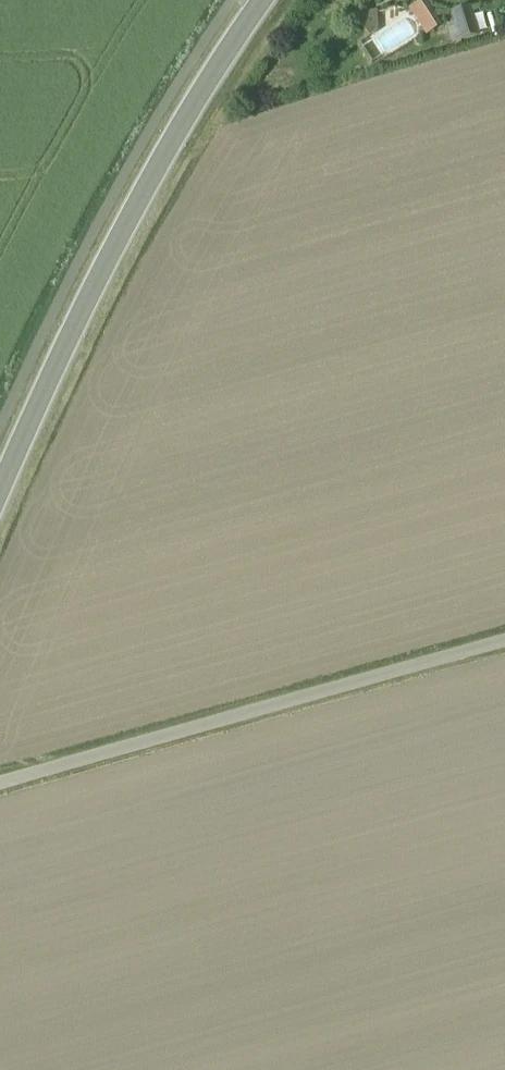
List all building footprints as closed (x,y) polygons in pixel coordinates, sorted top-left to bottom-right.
[(363,24),(388,57),(421,32),(397,0),(394,0),(363,24)] [(412,8),(427,30),(439,22),(425,0),(412,8)] [(456,23),(448,26),(453,42),(478,34),(470,8),(453,13),(456,23)]
